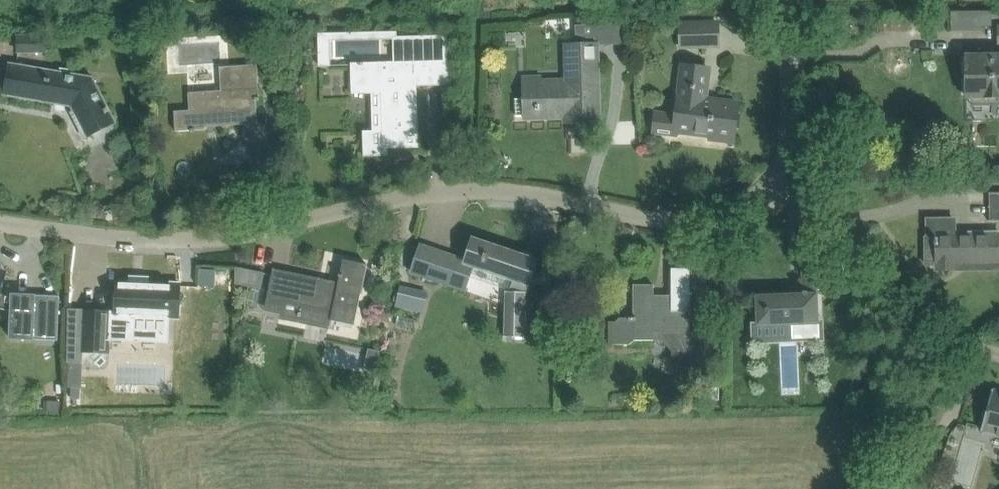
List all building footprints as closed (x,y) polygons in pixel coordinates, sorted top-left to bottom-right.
[(717,22),(697,23),(681,23),(681,46),(718,45),(717,22)] [(415,62),(446,61),(446,65),(447,65),(446,35),(397,36),(397,31),(318,33),(319,67),(330,66),(330,41),(395,39),(396,61),(350,63),(351,93),(381,92),(382,133),(363,134),(364,156),(388,155),(388,148),(419,147),(415,62)] [(46,35),(38,35),(18,36),(18,52),(46,51),(46,35)] [(298,35),(298,49),(314,49),(313,35),(298,35)] [(525,79),(525,98),(517,99),(517,116),(567,115),(567,121),(598,120),(596,45),(568,46),(568,61),(576,61),(577,82),(539,83),(539,79),(525,79)] [(971,97),(972,105),(998,105),(998,54),(966,55),(967,97),(971,97)] [(93,76),(36,66),(16,62),(14,75),(8,74),(5,94),(72,106),(74,111),(72,112),(85,138),(105,128),(102,122),(113,116),(104,99),(93,76)] [(190,110),(174,111),(176,131),(206,129),(206,126),(257,123),(256,100),(260,100),(259,97),(258,88),(257,64),(220,67),(221,90),(188,92),(190,110)] [(677,111),(655,109),(652,134),(677,137),(678,131),(733,138),(737,103),(705,99),(709,69),(683,65),(677,111)] [(989,220),(998,220),(998,192),(989,192),(989,220)] [(927,219),(928,239),(930,239),(930,243),(935,243),(935,244),(936,244),(937,269),(955,269),(955,263),(998,262),(998,232),(955,233),(954,219),(927,219)] [(434,251),(428,270),(426,275),(440,280),(440,278),(466,286),(473,265),(513,278),(509,291),(505,291),(504,336),(525,337),(526,291),(523,291),(526,283),(529,284),(536,260),(473,240),(466,261),(434,251)] [(273,268),(269,288),(267,299),(300,305),(297,322),(329,329),(331,320),(354,325),(367,264),(344,259),(339,282),(273,268)] [(757,321),(751,321),(752,342),(789,340),(788,323),(798,323),(818,322),(817,290),(827,289),(826,263),(802,264),(803,293),(756,295),(757,315),(757,321)] [(236,266),(235,283),(245,285),(249,269),(236,266)] [(201,267),(201,281),(235,280),(235,267),(201,267)] [(12,311),(10,338),(33,339),(35,295),(12,294),(12,296),(1,293),(6,272),(0,271),(0,308),(12,311)] [(616,321),(612,321),(612,344),(629,344),(635,340),(635,339),(684,340),(684,363),(705,363),(705,331),(690,331),(690,292),(690,272),(672,272),(672,295),(654,295),(654,284),(633,284),(634,317),(620,317),(616,321)] [(136,314),(170,315),(172,285),(117,283),(116,310),(110,309),(109,340),(135,341),(136,314)] [(35,295),(33,339),(58,340),(59,296),(35,295)] [(106,313),(84,312),(83,334),(68,334),(67,390),(81,390),(82,353),(105,353),(106,313)] [(706,399),(719,399),(719,380),(706,380),(706,399)] [(983,424),(998,428),(998,391),(992,389),(983,424)] [(47,409),(46,411),(59,412),(59,409),(60,403),(47,402),(47,409)]
